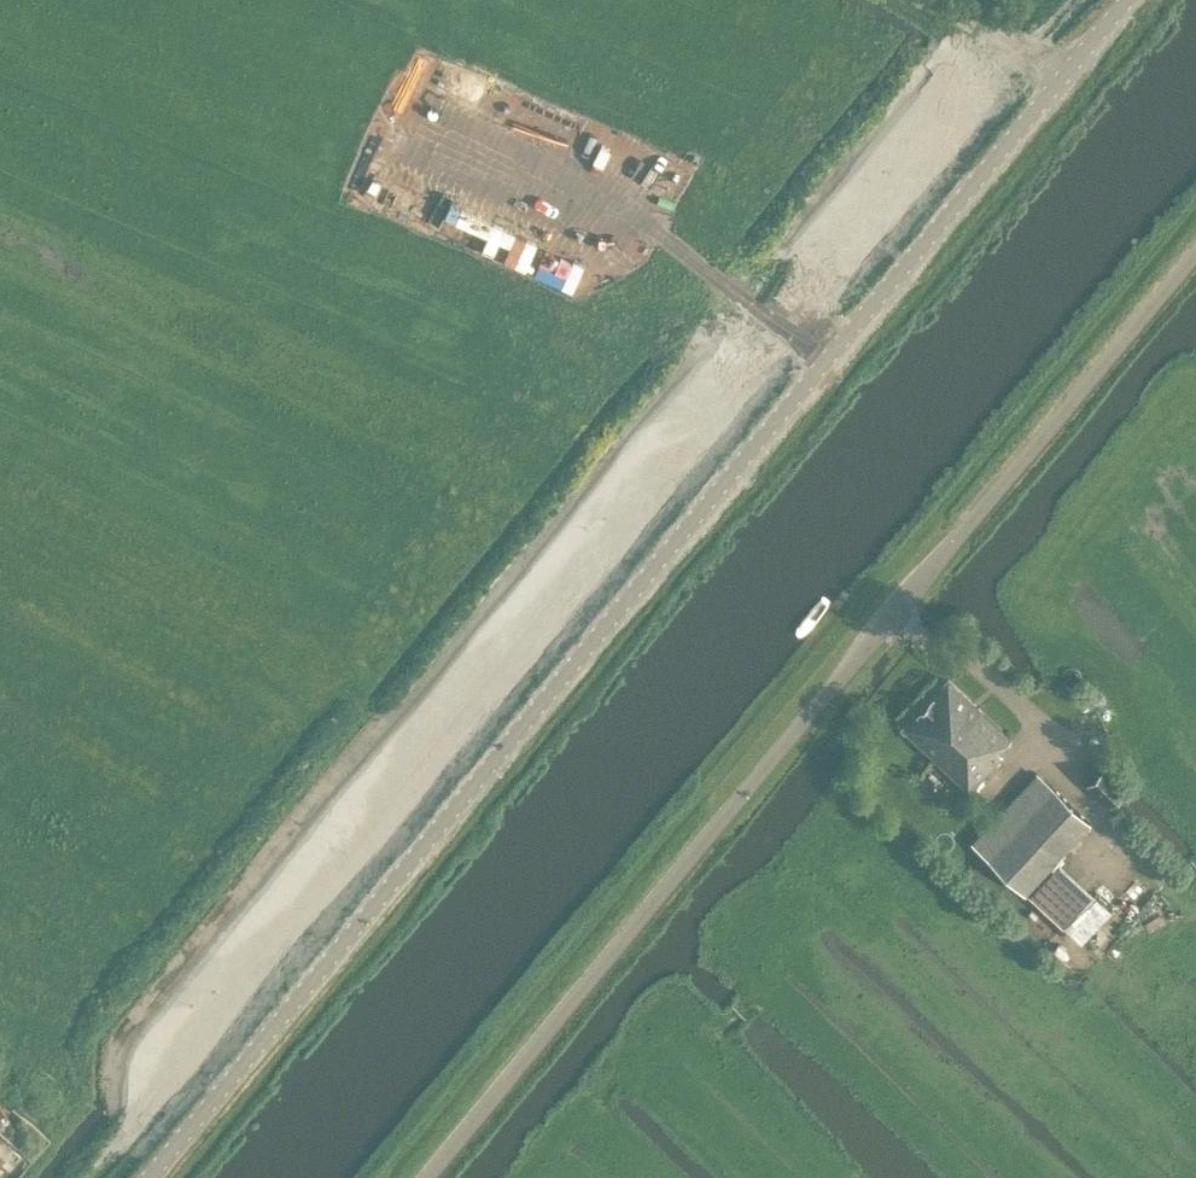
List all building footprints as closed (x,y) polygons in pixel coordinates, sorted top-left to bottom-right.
[(1000,749),(1011,738),(947,677),(938,688),(903,727),(969,789),(1004,753),(1000,749)] [(972,843),(1025,893),(1090,824),(1037,774),(972,843)] [(1064,926),(1077,939),(1108,907),(1094,894),(1064,926)]
